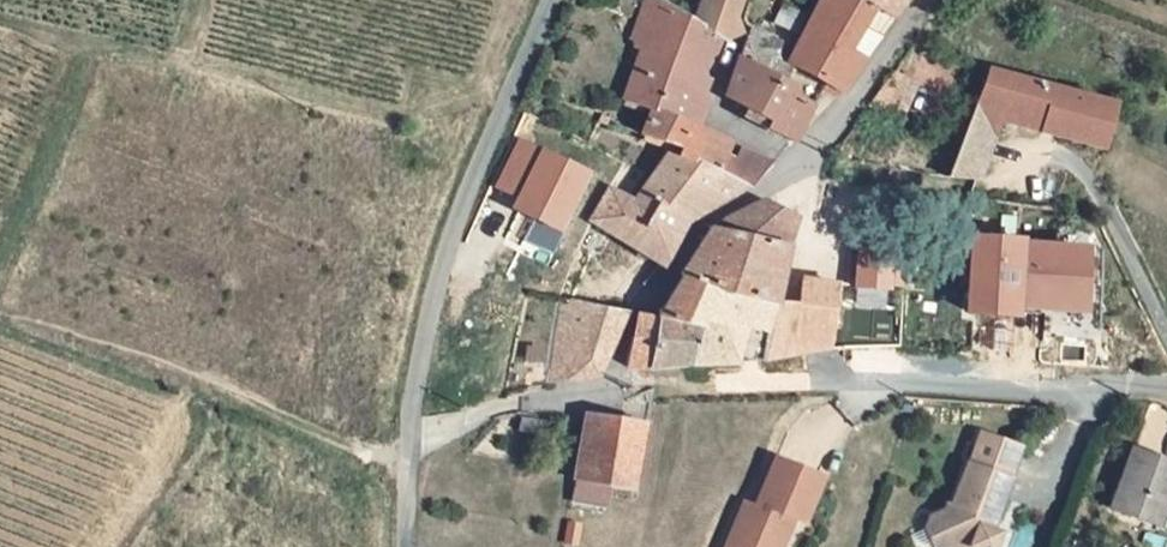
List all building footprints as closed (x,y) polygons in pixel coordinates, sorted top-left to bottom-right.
[(689,16),(659,0),(646,0),(635,31),(650,38),(626,105),(652,116),(698,134),(709,106),(698,66),(707,43),(726,35),(689,16)] [(738,0),(696,0),(689,16),(726,35),(738,0)] [(846,98),(896,27),(849,0),(826,0),(792,69),(826,87),(846,98)] [(896,27),(915,0),(849,0),(896,27)] [(826,87),(792,69),(777,61),(742,47),(736,72),(791,97),(789,103),(813,115),(826,87)] [(791,97),(736,72),(725,107),(742,116),(740,120),(798,145),(813,115),(789,103),(791,97)] [(1046,143),(1109,159),(1123,112),(993,77),(951,182),(977,186),(1002,123),(1048,134),(1046,143)] [(652,116),(642,143),(640,148),(669,159),(745,190),(762,181),(770,162),(698,134),(652,116)] [(493,190),(516,200),(510,213),(562,236),(590,172),(515,139),(493,190)] [(665,167),(657,163),(649,178),(632,208),(600,188),(580,219),(658,263),(698,203),(714,210),(745,190),(669,159),(665,167)] [(763,327),(755,363),(826,355),(836,296),(797,289),(792,303),(771,299),(798,203),(797,199),(794,196),(789,194),(787,194),(779,196),(772,204),(722,226),(722,237),(707,234),(686,265),(661,317),(694,327),(686,369),(732,364),(743,328),(763,327)] [(835,199),(821,197),(815,222),(829,224),(835,199)] [(590,235),(580,270),(633,299),(647,268),(590,235)] [(967,318),(1090,319),(1091,242),(967,242),(967,318)] [(861,291),(903,294),(906,258),(889,257),(865,254),(861,291)] [(569,306),(548,379),(599,376),(623,322),(569,306)] [(627,367),(638,374),(686,369),(694,327),(661,317),(655,330),(647,330),(630,343),(627,367)] [(430,404),(432,416),(447,414),(446,402),(430,404)] [(563,495),(607,503),(621,440),(563,430),(546,509),(559,511),(563,495)] [(1158,481),(1112,464),(1089,524),(1142,544),(1162,494),(1155,491),(1158,481)] [(903,546),(974,546),(976,542),(963,538),(966,530),(970,531),(987,487),(942,471),(927,514),(922,513),(920,519),(905,526),(900,541),(903,546)] [(759,546),(755,545),(761,531),(776,536),(794,491),(749,472),(729,522),(719,518),(707,546),(759,546)]
